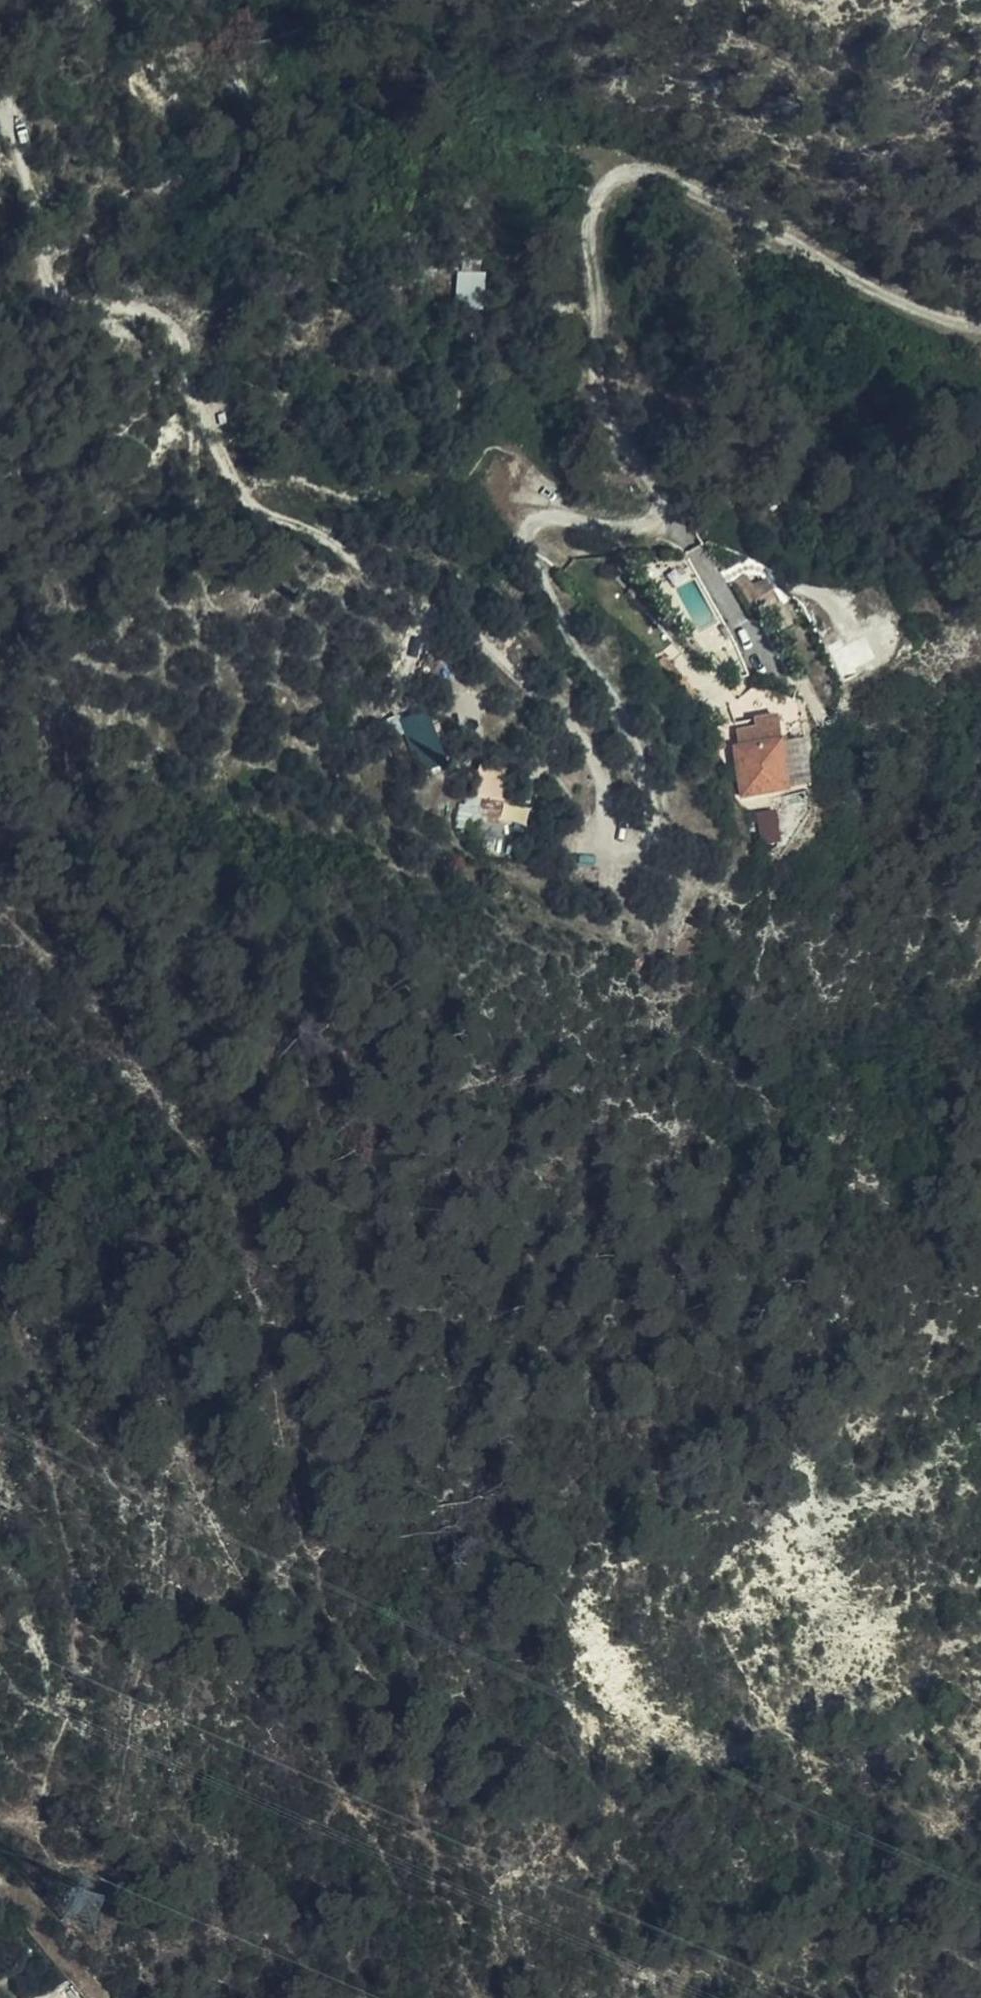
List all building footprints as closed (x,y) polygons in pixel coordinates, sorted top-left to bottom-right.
[(459,277),(477,278),(477,267),(459,267),(459,277)] [(480,278),(477,278),(459,277),(457,311),(478,312),(480,278)] [(477,331),(478,312),(457,311),(456,330),(477,331)] [(935,567),(939,558),(918,550),(914,561),(935,567)] [(682,676),(678,678),(686,691),(690,688),(682,676)] [(686,691),(678,678),(673,681),(682,694),(686,691)] [(752,719),(752,720),(753,730),(735,732),(737,748),(734,749),(741,797),(785,790),(775,720),(760,718),(752,719)] [(432,738),(425,719),(413,723),(420,742),(432,738)] [(496,823),(501,800),(478,797),(474,820),(496,823)]
